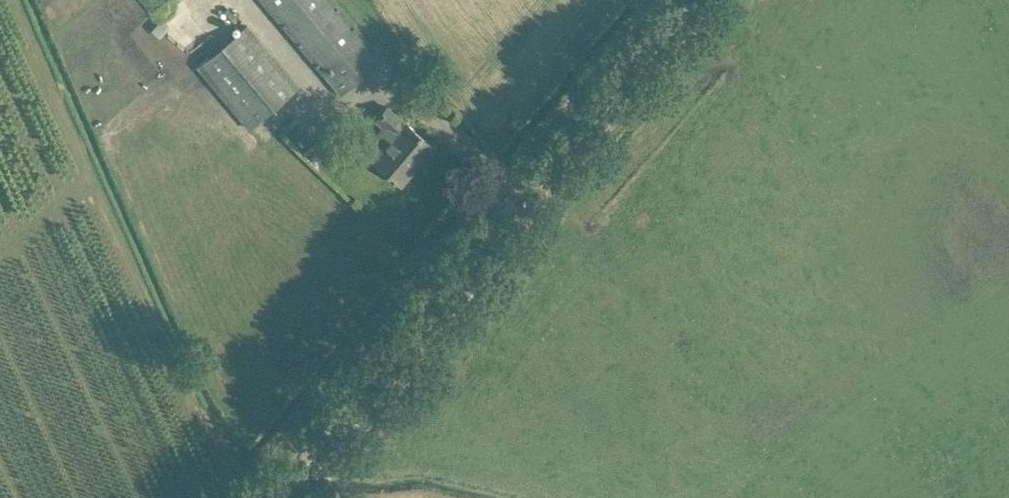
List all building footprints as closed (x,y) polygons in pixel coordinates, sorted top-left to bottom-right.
[(340,96),(383,60),(333,0),(261,0),(340,96)] [(246,25),(197,65),(249,128),(298,87),(246,25)] [(394,178),(400,183),(433,145),(405,121),(405,122),(387,106),(376,119),(394,134),(373,160),(392,176),(391,177),(393,179),(394,178)]
